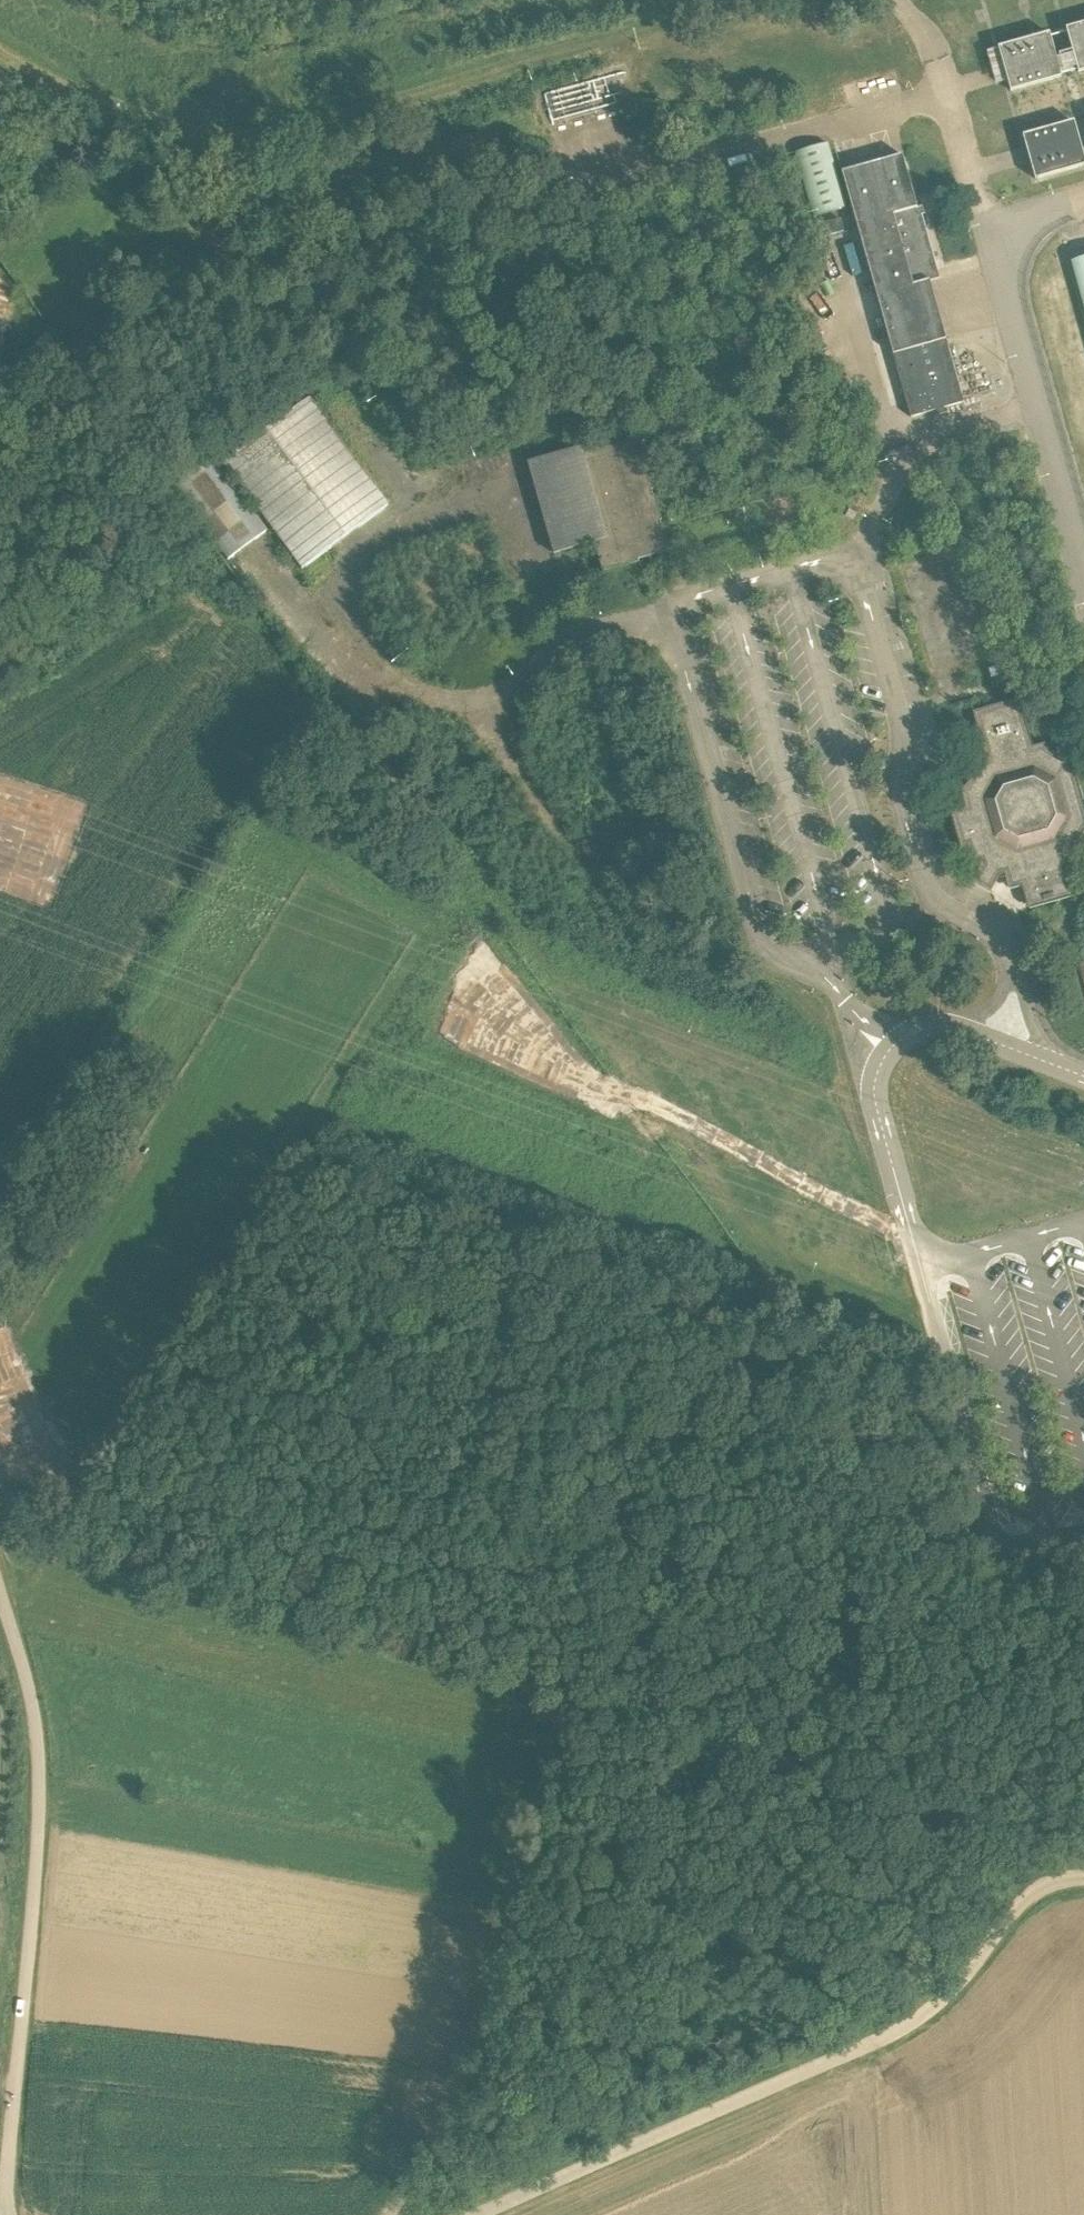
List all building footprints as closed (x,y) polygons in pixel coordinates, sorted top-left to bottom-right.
[(1067,29),(1079,72),(1083,70),(1083,24),(1067,29)] [(999,48),(1007,79),(1011,91),(1061,77),(1049,34),(999,48)] [(1027,148),(1036,179),(1083,165),(1083,158),(1074,122),(1023,136),(1027,148)] [(798,150),(811,216),(847,210),(834,143),(798,150)] [(902,155),(842,172),(911,417),(937,410),(936,407),(944,405),(944,408),(964,402),(941,321),(940,322),(939,318),(940,317),(930,281),(940,278),(922,215),(917,217),(915,208),(917,208),(902,155)] [(1070,258),(1083,305),(1083,254),(1070,258)] [(309,398),(293,409),(223,462),(303,569),(389,504),(309,398)] [(605,569),(606,571),(639,562),(638,559),(638,560),(636,552),(661,544),(656,526),(661,524),(637,439),(583,454),(581,448),(528,463),(545,523),(547,523),(555,552),(553,552),(554,554),(598,542),(601,554),(610,552),(614,566),(605,569)] [(1064,894),(1074,891),(1065,856),(1078,853),(1075,847),(1083,833),(1083,802),(1071,756),(1065,758),(1048,748),(1046,742),(1034,746),(1020,698),(974,711),(987,759),(974,762),(976,768),(966,785),(960,787),(966,806),(951,810),(962,850),(969,848),(973,861),(981,859),(982,864),(974,878),(993,888),(1000,875),(1005,873),(1009,886),(1022,882),(1028,904),(1064,894)]
